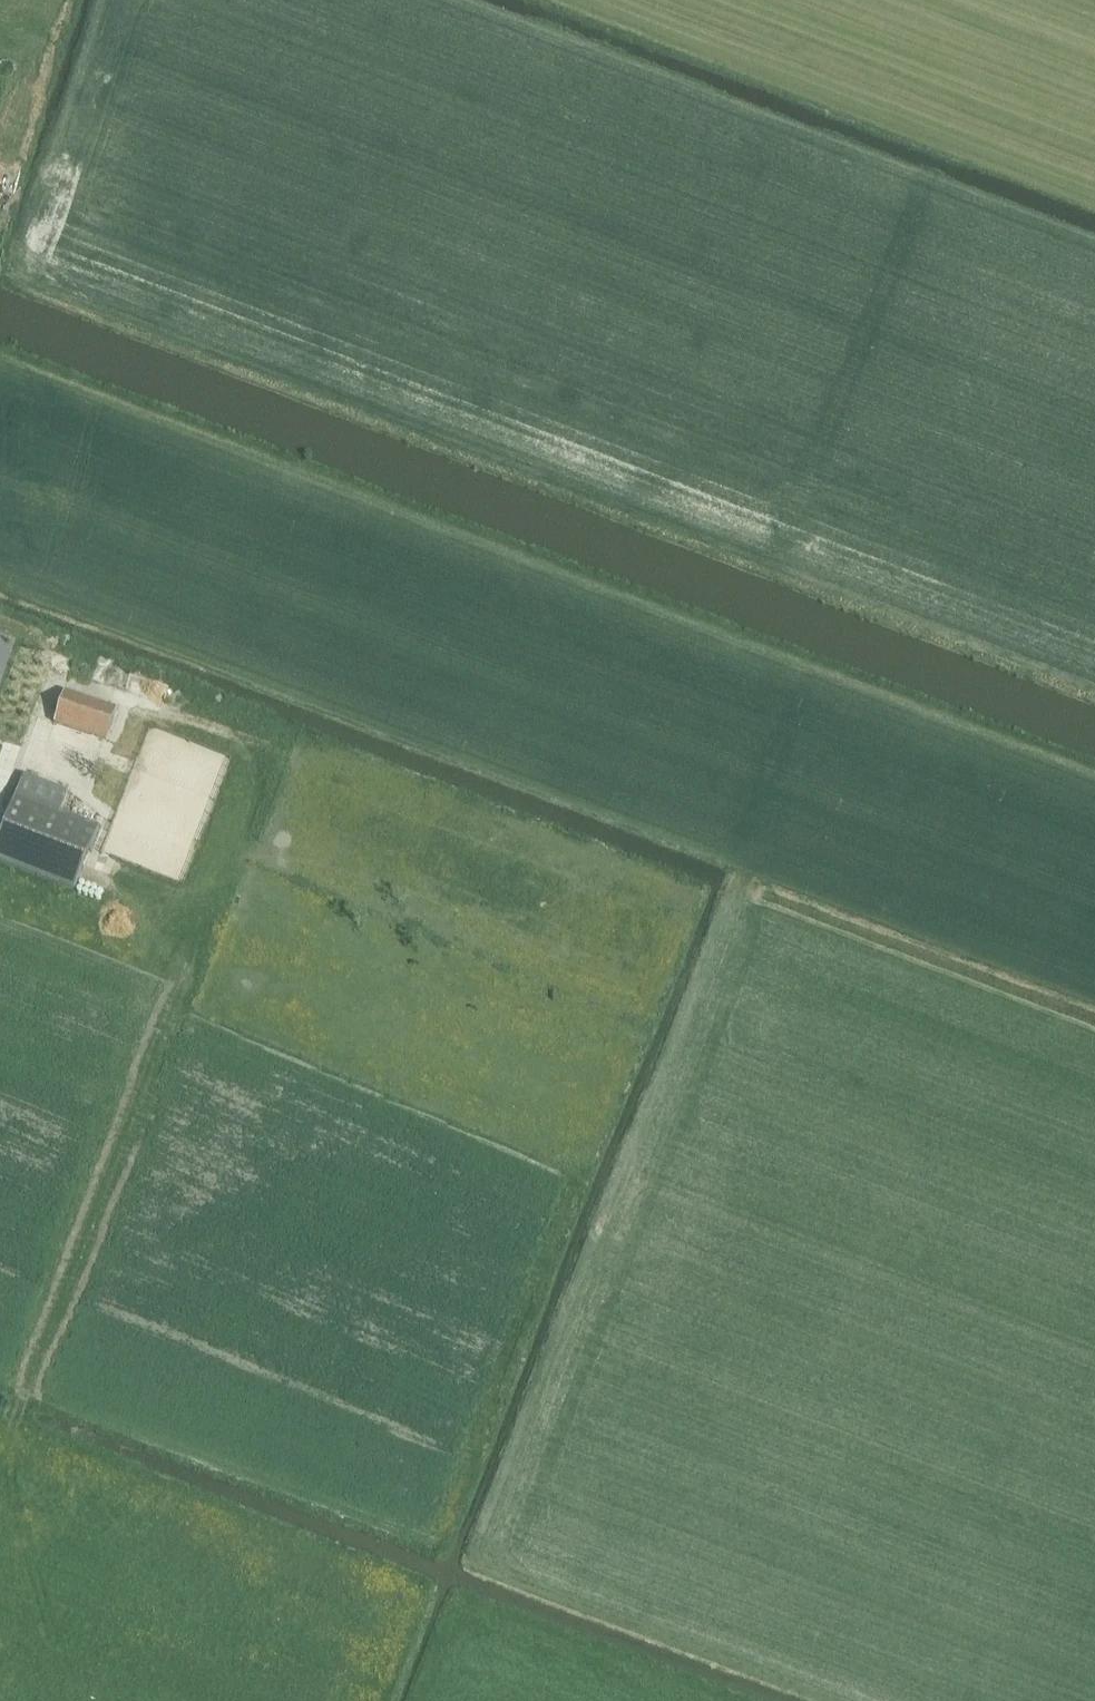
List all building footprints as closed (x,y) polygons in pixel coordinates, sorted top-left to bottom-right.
[(0,674),(0,706),(9,709),(19,680),(0,674)] [(66,689),(55,719),(107,738),(117,707),(66,689)] [(122,780),(128,756),(115,753),(109,776),(122,780)] [(61,812),(69,790),(24,772),(15,794),(17,795),(17,794),(61,812)] [(61,812),(17,794),(17,795),(0,838),(0,860),(76,889),(101,827),(61,812)]
